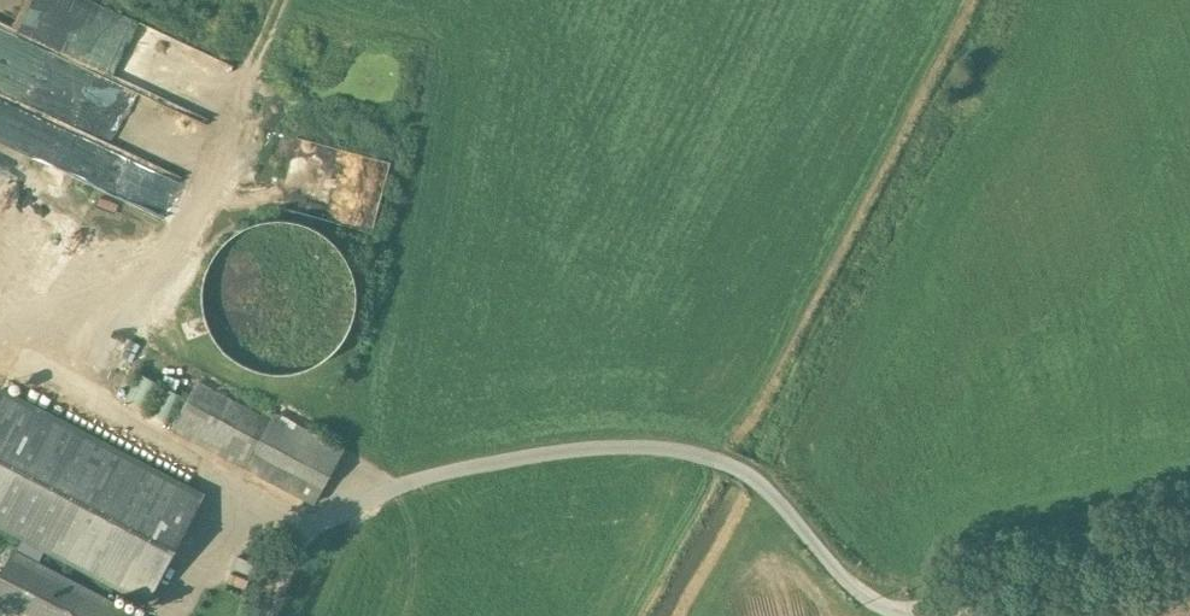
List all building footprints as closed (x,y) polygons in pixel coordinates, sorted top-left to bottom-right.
[(241,59),(97,0),(12,0),(34,9),(24,34),(0,24),(0,140),(167,209),(182,173),(192,177),(241,59)] [(333,211),(216,242),(249,367),(366,337),(333,211)] [(270,419),(196,381),(172,428),(245,466),(270,419)] [(3,388),(0,392),(0,525),(24,538),(0,584),(0,607),(17,615),(137,615),(138,613),(39,562),(46,549),(145,601),(202,492),(3,388)] [(344,449),(274,411),(270,419),(245,466),(315,502),(344,449)] [(261,564),(238,555),(233,567),(256,576),(261,564)]
